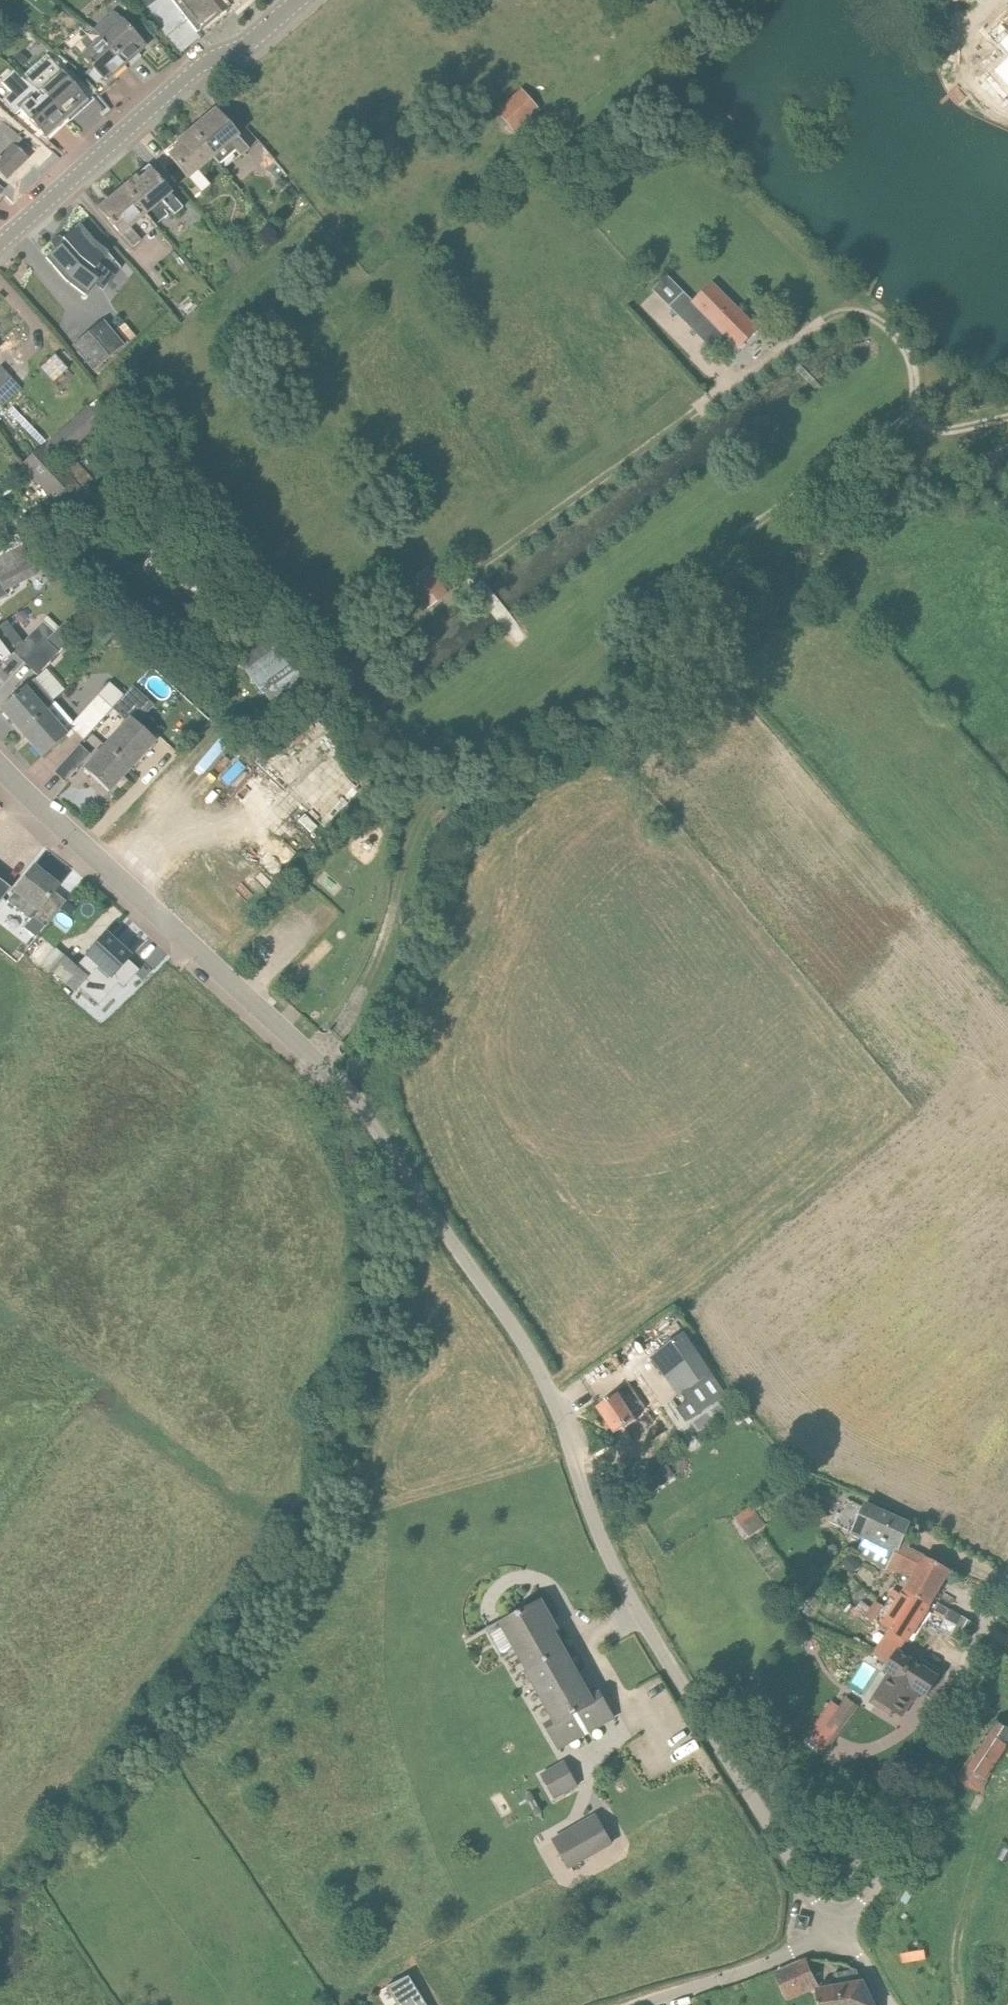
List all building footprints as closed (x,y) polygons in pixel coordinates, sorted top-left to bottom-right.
[(157,0),(139,0),(146,8),(157,0)] [(150,6),(159,22),(177,11),(171,0),(160,0),(150,6)] [(197,32),(229,7),(224,2),(226,0),(172,0),(197,32)] [(146,45),(122,20),(114,11),(94,30),(125,64),(146,45)] [(105,83),(125,64),(94,30),(73,48),(105,83)] [(27,79),(26,80),(41,91),(66,118),(68,116),(77,108),(87,100),(62,72),(61,71),(49,59),(27,79)] [(15,68),(0,80),(2,82),(11,92),(3,100),(2,101),(15,115),(20,110),(45,137),(54,129),(63,121),(66,118),(41,91),(26,80),(22,76),(15,68)] [(521,91),(497,112),(513,130),(537,109),(521,91)] [(203,120),(190,131),(212,157),(229,143),(235,150),(241,158),(249,151),(237,136),(218,114),(214,110),(204,119),(203,120)] [(6,179),(28,158),(14,143),(19,137),(3,122),(0,125),(0,173),(6,179)] [(218,165),(219,164),(212,157),(190,131),(177,141),(181,145),(169,155),(201,193),(210,185),(197,170),(212,158),(218,165)] [(174,215),(182,208),(150,171),(139,181),(135,177),(123,187),(144,212),(161,199),(174,215)] [(99,207),(98,208),(134,250),(142,243),(128,226),(144,212),(123,187),(110,198),(99,207)] [(61,252),(57,248),(46,258),(65,281),(84,296),(97,280),(87,273),(91,268),(94,270),(108,253),(94,242),(80,224),(63,239),(65,244),(61,252)] [(686,294),(670,278),(655,293),(671,309),(686,294)] [(694,302),(739,348),(757,330),(712,284),(694,302)] [(124,346),(116,337),(103,322),(74,346),(94,370),(124,346)] [(18,385),(0,367),(0,403),(18,385)] [(117,412),(102,395),(99,397),(89,406),(99,417),(104,423),(110,418),(117,412)] [(76,462),(66,472),(56,460),(99,422),(87,408),(43,448),(42,446),(22,464),(62,508),(73,498),(81,506),(89,499),(81,490),(93,479),(76,462)] [(140,530),(146,539),(163,526),(157,518),(140,530)] [(31,561),(18,535),(0,544),(0,576),(31,561)] [(5,591),(37,575),(36,572),(32,563),(31,561),(0,576),(0,581),(5,591)] [(447,593),(428,566),(405,583),(425,610),(447,593)] [(78,619),(88,630),(98,620),(87,610),(78,619)] [(52,630),(43,622),(23,643),(6,620),(0,624),(0,664),(14,654),(23,662),(46,640),(54,632),(52,630)] [(325,689),(307,662),(306,662),(302,656),(300,657),(277,626),(234,656),(256,687),(257,687),(262,694),(263,694),(280,718),(325,689)] [(107,628),(97,638),(105,645),(114,634),(107,628)] [(46,640),(58,652),(64,646),(52,634),(46,640)] [(37,675),(58,652),(46,640),(23,662),(37,675)] [(45,711),(54,702),(34,679),(25,687),(24,687),(0,708),(21,732),(45,711)] [(111,708),(123,695),(110,683),(73,723),(54,702),(45,711),(21,732),(42,756),(66,735),(64,733),(69,728),(83,740),(111,708)] [(155,741),(137,723),(154,704),(132,684),(123,695),(112,707),(111,708),(83,740),(84,741),(95,728),(109,740),(106,744),(131,767),(155,741)] [(64,782),(78,767),(90,754),(79,744),(55,771),(64,782)] [(130,768),(131,767),(106,744),(83,769),(108,792),(109,791),(106,788),(127,766),(130,768)] [(45,927),(65,900),(53,891),(57,886),(33,867),(7,901),(30,920),(28,924),(38,931),(45,927)] [(11,888),(0,880),(0,901),(11,888)] [(60,909),(70,917),(76,909),(66,902),(60,909)] [(98,966),(111,977),(130,956),(105,934),(85,955),(86,956),(75,968),(54,950),(40,966),(48,974),(50,973),(74,993),(98,966)] [(687,1423),(704,1412),(726,1396),(684,1339),(655,1359),(687,1404),(678,1409),(687,1423)] [(597,1407),(615,1433),(646,1412),(630,1386),(597,1407)] [(668,1483),(660,1471),(649,1479),(658,1490),(668,1483)] [(904,1538),(910,1525),(866,1503),(864,1507),(847,1499),(834,1526),(850,1534),(857,1520),(870,1527),(857,1554),(883,1566),(893,1543),(900,1546),(904,1538)] [(753,1508),(732,1523),(744,1539),(764,1525),(753,1508)] [(913,1576),(925,1558),(900,1546),(893,1543),(883,1566),(887,1567),(886,1571),(894,1575),(895,1572),(913,1576)] [(842,1563),(841,1563),(835,1568),(828,1574),(833,1579),(835,1578),(837,1580),(847,1570),(852,1574),(861,1565),(851,1555),(842,1563)] [(904,1590),(929,1605),(939,1588),(949,1570),(925,1557),(925,1558),(913,1576),(904,1590)] [(787,1591),(796,1599),(807,1588),(797,1579),(787,1591)] [(986,1598),(988,1599),(991,1593),(973,1585),(970,1592),(985,1598),(986,1598)] [(928,1606),(929,1605),(904,1590),(901,1596),(898,1601),(883,1624),(891,1629),(874,1655),(889,1665),(898,1651),(897,1651),(905,1640),(928,1606)] [(890,1596),(898,1601),(901,1596),(893,1591),(890,1596)] [(876,1620),(883,1624),(898,1601),(890,1596),(885,1604),(884,1606),(876,1620)] [(861,1601),(855,1608),(866,1616),(871,1608),(861,1601)] [(876,1620),(884,1606),(875,1601),(871,1608),(866,1616),(870,1619),(875,1622),(876,1620)] [(544,1725),(557,1748),(615,1716),(602,1692),(591,1698),(548,1622),(552,1620),(541,1602),(493,1629),(490,1635),(501,1653),(507,1653),(517,1647),(530,1671),(528,1672),(555,1719),(544,1725)] [(858,1616),(861,1612),(855,1608),(855,1607),(851,1612),(858,1616)] [(940,1631),(962,1645),(974,1627),(951,1613),(940,1631)] [(894,1675),(878,1700),(902,1715),(918,1690),(926,1696),(938,1677),(898,1651),(889,1665),(886,1670),(894,1675)] [(847,1696),(826,1725),(836,1732),(856,1703),(847,1696)] [(948,1780),(969,1794),(970,1794),(991,1807),(1007,1780),(1007,1707),(1002,1703),(990,1721),(987,1719),(949,1779),(948,1780)] [(565,1762),(542,1776),(554,1799),(579,1786),(565,1762)] [(596,1817),(555,1840),(571,1867),(611,1845),(596,1817)] [(795,1928),(806,1930),(808,1919),(798,1916),(795,1928)] [(807,1960),(775,1974),(785,1997),(817,1983),(807,1960)] [(863,1982),(861,1982),(857,1971),(837,1974),(839,1986),(816,1990),(819,2004),(873,2004),(863,1982)] [(407,1976),(387,1986),(394,1997),(399,2004),(426,2004),(407,1976)]
